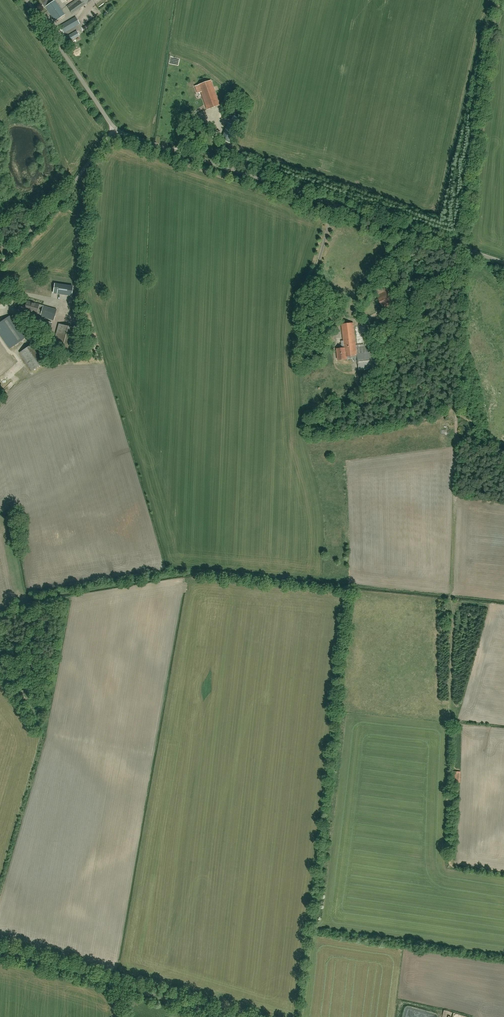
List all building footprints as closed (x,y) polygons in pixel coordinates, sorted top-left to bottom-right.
[(43,4),(46,7),(45,7),(56,21),(65,15),(54,0),(40,0),(43,4)] [(75,0),(66,6),(69,9),(72,15),(84,7),(84,6),(90,2),(92,0),(75,0)] [(64,33),(79,24),(75,17),(60,27),(64,33)] [(66,37),(67,38),(69,41),(79,35),(77,31),(66,37)] [(219,105),(211,81),(198,85),(207,109),(219,105)] [(221,140),(230,143),(236,126),(228,122),(221,140)] [(55,284),(53,293),(71,296),(73,286),(55,284)] [(377,296),(380,302),(383,309),(398,301),(395,295),(392,288),(377,296)] [(27,301),(25,306),(20,305),(18,309),(24,311),(24,313),(35,316),(36,314),(40,315),(40,317),(54,320),(57,310),(39,304),(39,305),(27,301)] [(10,349),(27,337),(12,314),(0,322),(0,335),(10,349)] [(365,344),(356,345),(353,323),(342,324),(344,345),(345,348),(337,349),(338,360),(346,359),(346,357),(357,355),(359,371),(381,368),(379,351),(376,352),(375,346),(369,347),(369,346),(366,346),(365,344)] [(52,348),(71,353),(77,329),(59,324),(52,348)] [(32,344),(19,353),(32,371),(44,363),(32,344)]
